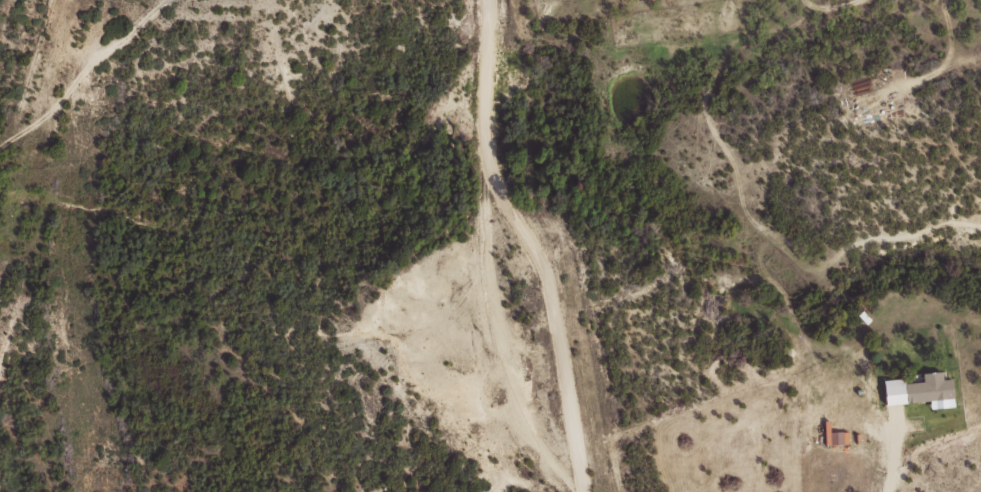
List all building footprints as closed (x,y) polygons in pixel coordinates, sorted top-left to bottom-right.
[(881,404),(949,399),(947,379),(939,379),(938,372),(918,373),(919,382),(902,383),(902,378),(879,380),(881,404)] [(845,432),(827,432),(826,421),(822,421),(823,445),(846,444),(845,432)]
